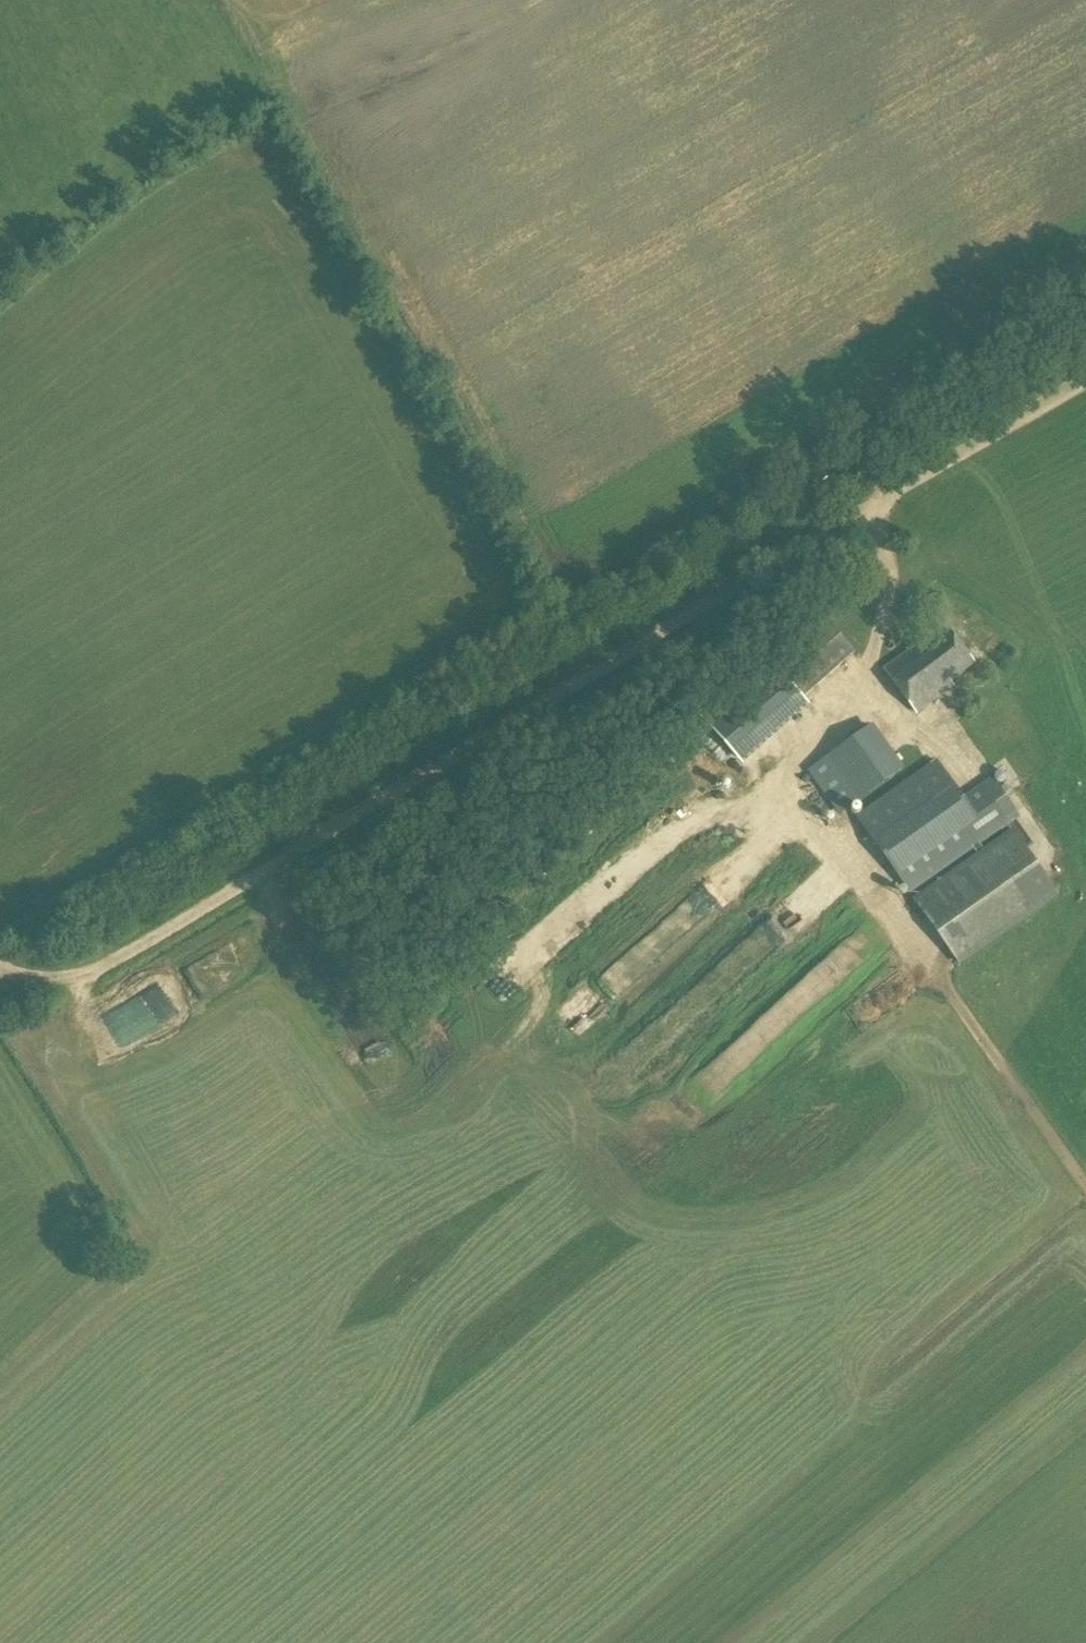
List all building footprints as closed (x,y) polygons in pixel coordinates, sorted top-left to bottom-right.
[(854,652),(823,617),(822,615),(769,662),(802,699),(854,652)] [(947,632),(924,649),(920,644),(884,670),(917,716),(953,690),(949,685),(975,666),(947,632)] [(1049,690),(1034,695),(1039,710),(1054,705),(1049,690)] [(837,821),(905,772),(875,727),(807,774),(837,821)] [(963,796),(936,758),(856,816),(910,893),(1021,817),(992,777),(963,796)] [(959,966),(1059,895),(1012,827),(912,898),(959,966)]
